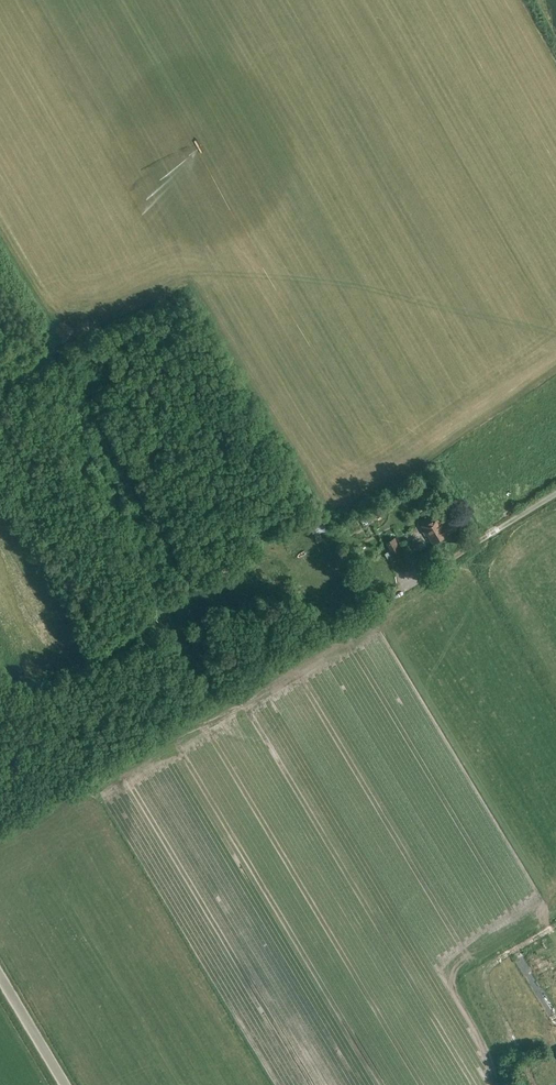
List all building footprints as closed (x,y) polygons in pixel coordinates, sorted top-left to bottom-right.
[(439,511),(420,523),(433,544),(460,527),(454,517),(446,522),(439,511)] [(398,535),(414,565),(423,560),(408,530),(398,535)] [(394,537),(385,543),(401,569),(402,572),(411,567),(394,537)] [(352,551),(335,561),(341,570),(358,560),(352,551)]
